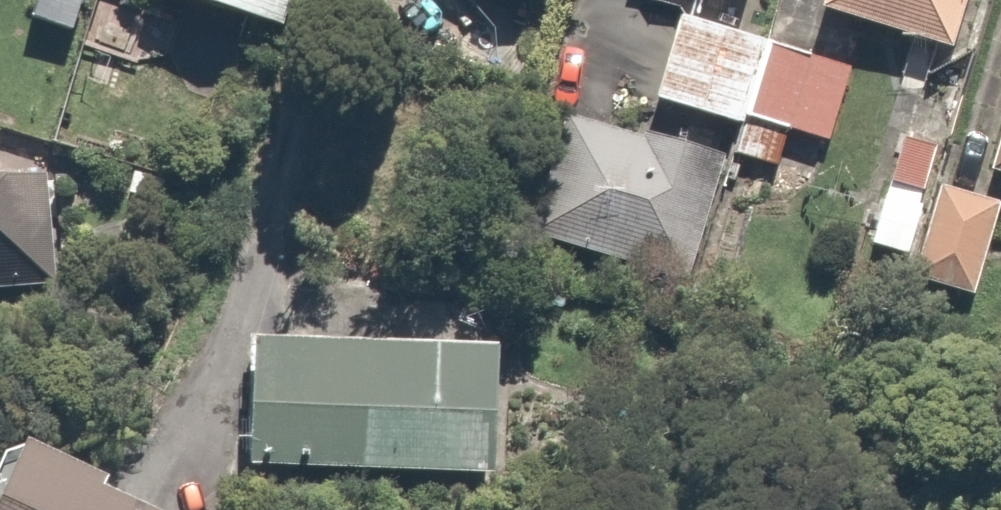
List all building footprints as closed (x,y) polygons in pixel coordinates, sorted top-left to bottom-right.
[(30,17),(78,31),(86,0),(35,0),(30,17)] [(285,27),(293,0),(195,0),(285,27)] [(812,12),(961,53),(976,0),(816,0),(812,12)] [(742,121),(768,32),(681,7),(656,96),(742,121)] [(862,60),(768,32),(742,121),(732,155),(777,168),(787,134),(837,149),(862,60)] [(977,171),(1000,178),(1000,93),(977,171)] [(726,142),(574,103),(537,247),(689,285),(723,152),(726,142)] [(940,137),(901,129),(890,182),(928,190),(940,137)] [(47,287),(45,256),(77,253),(70,164),(0,170),(0,291),(47,287)] [(936,181),(919,274),(984,286),(1000,198),(1000,193),(936,181)] [(503,342),(254,340),(253,478),(502,481),(503,342)] [(20,429),(0,468),(0,509),(180,509),(20,429)]
